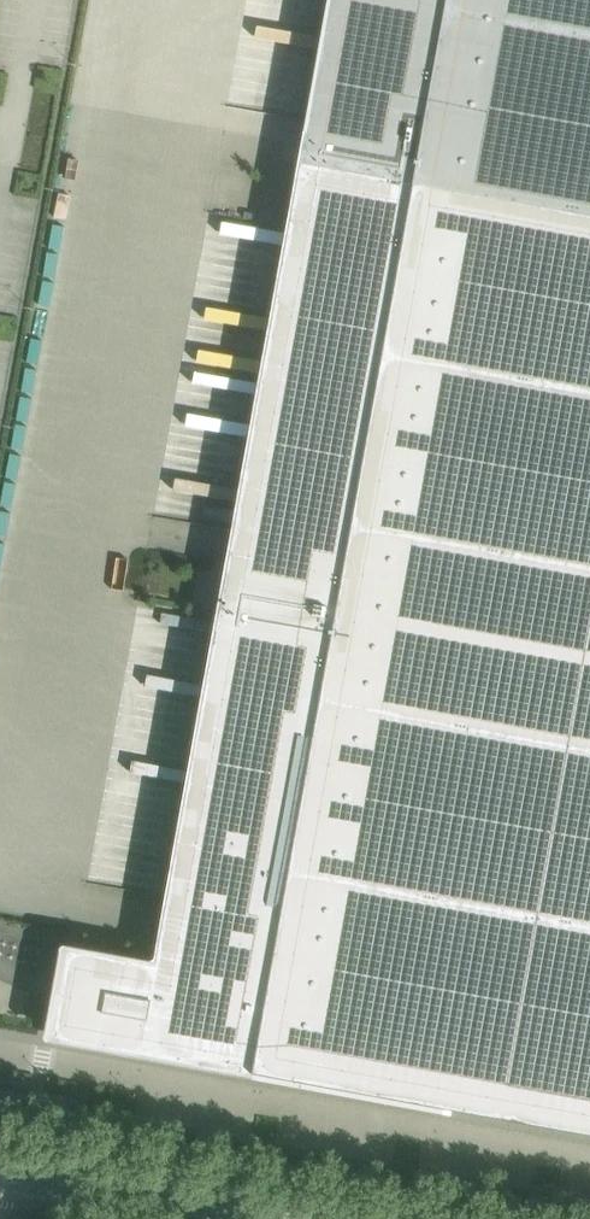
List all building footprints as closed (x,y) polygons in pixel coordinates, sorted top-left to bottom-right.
[(53,1038),(114,1049),(114,1050),(117,1050),(117,1049),(589,1135),(589,0),(329,0),(300,163),(154,967),(69,951),(53,1038)]
